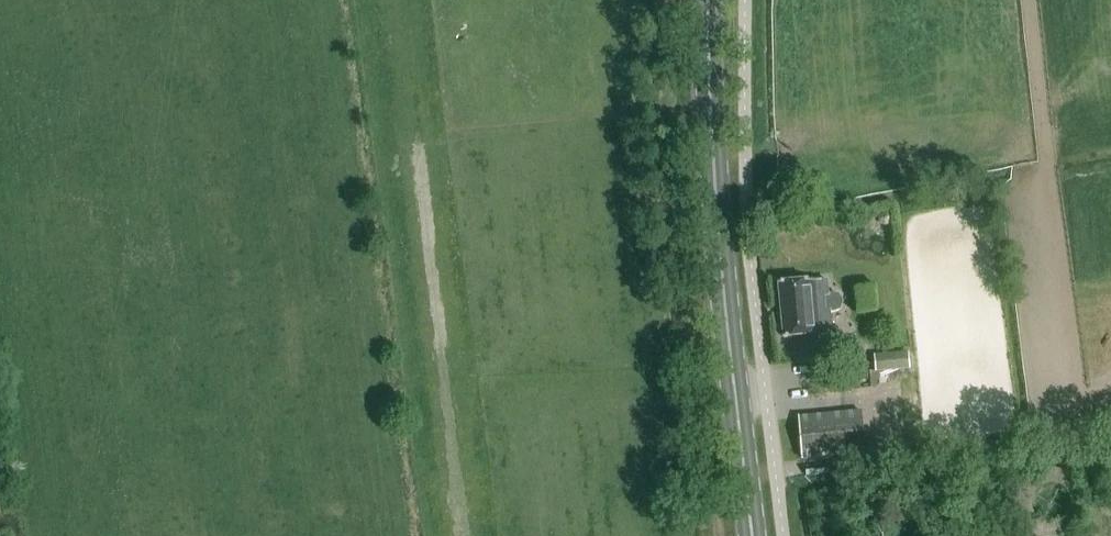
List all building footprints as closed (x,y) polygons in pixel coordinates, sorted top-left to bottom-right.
[(832,293),(828,293),(827,281),(821,281),(820,280),(778,283),(783,337),(797,336),(799,362),(826,360),(824,334),(831,333),(829,312),(831,311),(837,309),(840,304),(840,300),(836,294),(832,293)] [(856,353),(855,339),(839,341),(840,354),(856,353)] [(907,370),(906,352),(874,354),(875,372),(907,370)] [(865,454),(861,410),(797,416),(801,460),(865,454)]
